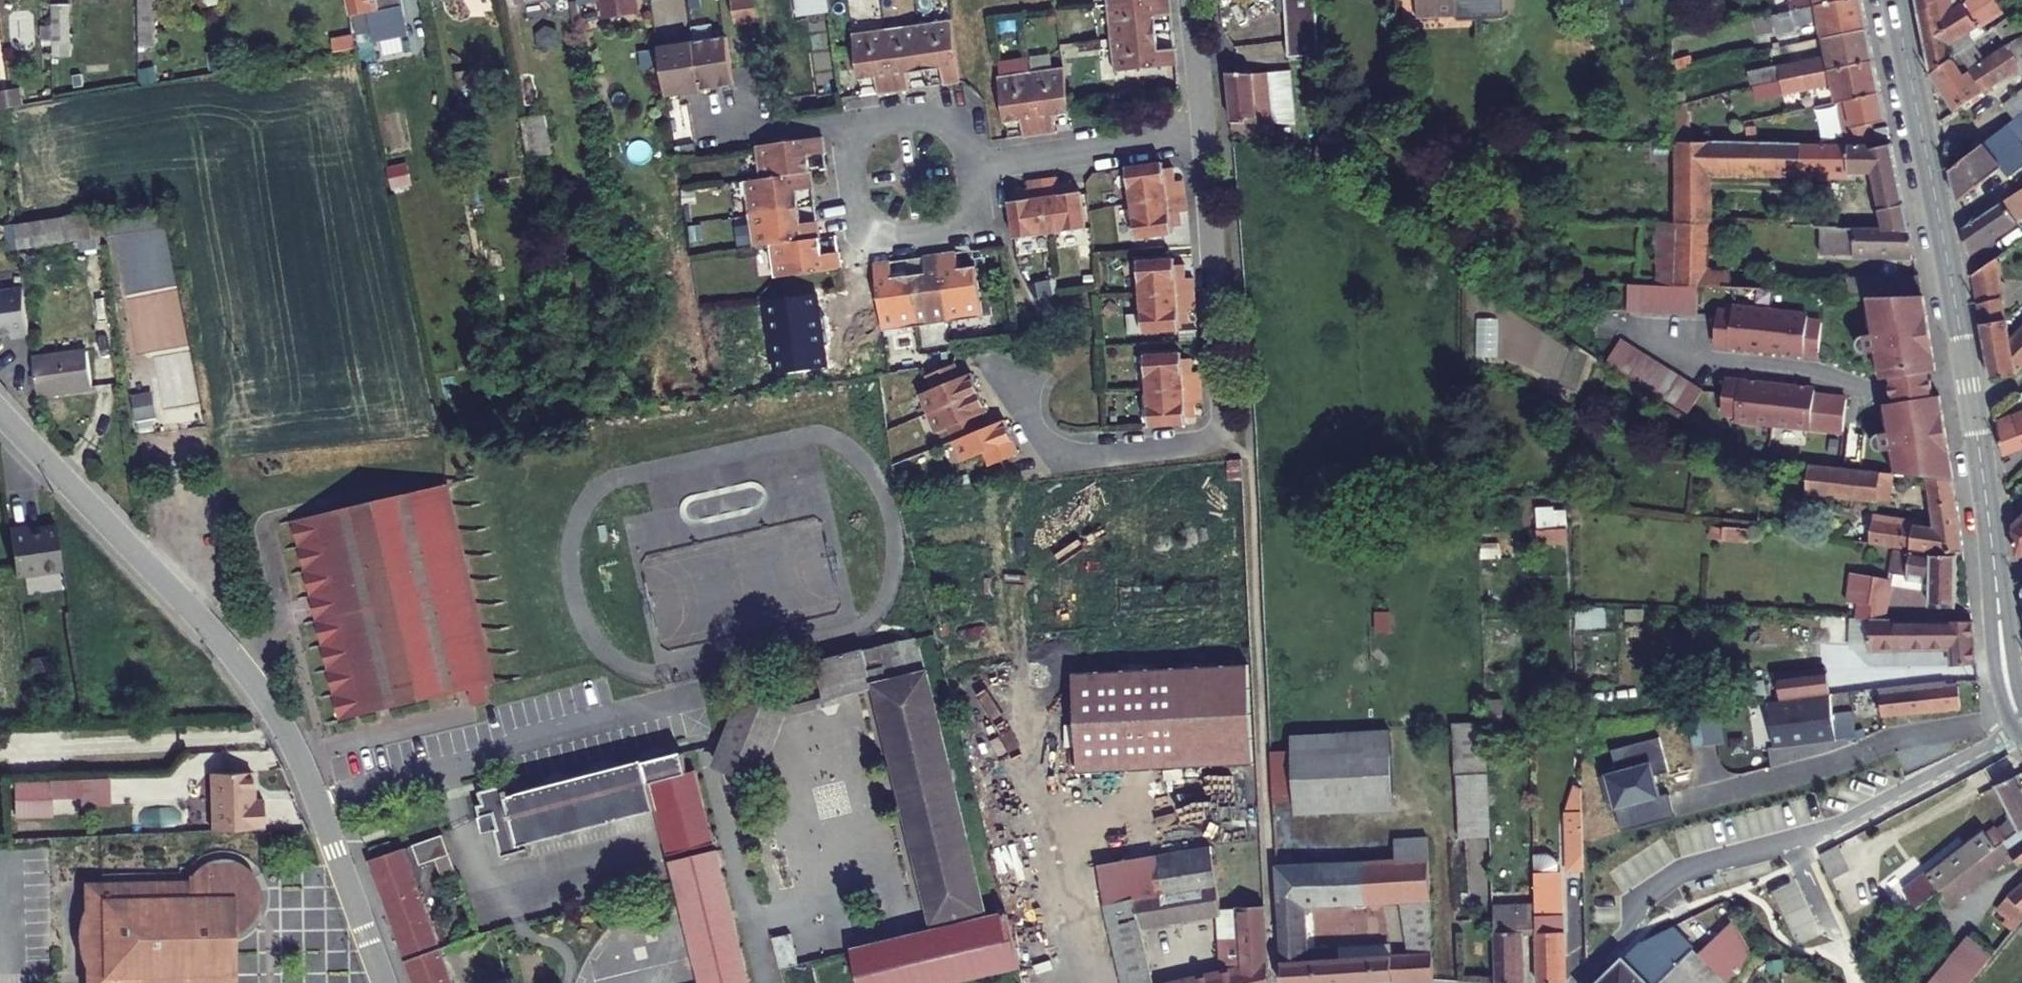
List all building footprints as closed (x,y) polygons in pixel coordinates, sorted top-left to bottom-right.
[(140,28),(156,28),(156,0),(139,0),(140,28)] [(353,14),(376,9),(374,0),(350,0),(353,14)] [(605,18),(638,12),(636,0),(602,0),(605,18)] [(761,19),(759,0),(734,0),(737,23),(761,19)] [(797,15),(830,11),(829,0),(795,0),(797,15)] [(1170,0),(1131,0),(1107,2),(1111,35),(1157,31),(1155,13),(1171,11),(1170,0)] [(1294,58),(1327,57),(1325,0),(1291,0),(1294,58)] [(1424,22),(1515,18),(1514,0),(1424,0),(1424,22)] [(1867,0),(1855,0),(1796,12),(1782,15),(1786,31),(1759,37),(1762,51),(1806,42),(1803,29),(1826,25),(1829,37),(1873,28),(1867,0)] [(1796,12),(1855,0),(1794,0),(1796,12)] [(1927,18),(1955,0),(1923,0),(1927,18)] [(1938,73),(1982,42),(1984,40),(1978,32),(1986,27),(1973,4),(1972,0),(1955,0),(1927,18),(1938,73)] [(68,2),(50,3),(52,43),(69,43),(68,2)] [(378,19),(376,9),(353,14),(355,23),(378,19)] [(1962,111),(2021,71),(2021,14),(2003,27),(2015,44),(1993,58),(1982,42),(1938,73),(1962,111)] [(952,16),(918,21),(924,67),(941,65),(944,81),(960,79),(952,16)] [(918,21),(885,26),(893,88),(910,85),(908,69),(924,67),(918,21)] [(885,26),(852,30),(858,76),(874,74),(876,90),(893,88),(885,26)] [(1880,60),(1873,28),(1829,37),(1832,56),(1753,72),(1755,85),(1786,79),(1880,60)] [(1159,46),(1157,31),(1111,35),(1114,68),(1176,62),(1174,44),(1159,46)] [(353,33),(333,37),(336,50),(356,46),(353,33)] [(726,33),(657,44),(666,92),(734,81),(732,67),(726,33)] [(1886,93),(1880,60),(1786,79),(1789,94),(1838,84),(1842,102),(1843,101),(1886,93)] [(1064,62),(1032,67),(1041,130),(1058,128),(1055,112),(1071,109),(1064,62)] [(1032,67),(999,72),(1005,118),(1022,116),(1024,133),(1041,130),(1032,67)] [(1233,75),(1239,130),(1265,143),(1265,125),(1292,125),(1294,74),(1273,76),(1233,75)] [(23,105),(21,90),(0,94),(0,108),(23,105)] [(1892,119),(1886,93),(1843,101),(1848,124),(1851,123),(1852,128),(1857,127),(1880,122),(1892,119)] [(2021,118),(2021,97),(2011,106),(2021,118)] [(546,112),(522,117),(529,157),(553,152),(546,112)] [(1964,202),(2009,167),(2017,175),(2021,171),(2021,118),(1957,169),(1964,202)] [(1857,127),(1860,141),(1874,142),(1880,142),(1879,139),(1877,129),(1881,128),(1880,122),(1857,127)] [(1877,129),(1879,139),(1895,136),(1893,126),(1881,128),(1877,129)] [(822,134),(755,143),(759,176),(811,169),(809,151),(824,149),(822,134)] [(1684,139),(1682,222),(1717,223),(1716,171),(1877,172),(1885,208),(1909,205),(1897,142),(1875,147),(1874,142),(1860,141),(1684,139)] [(1166,166),(1165,159),(1128,164),(1133,200),(1187,193),(1185,178),(1177,179),(1175,165),(1166,166)] [(813,185),(811,169),(759,176),(744,178),(749,211),(800,204),(798,187),(813,185)] [(1061,182),(1060,173),(1044,176),(1052,230),(1088,225),(1083,189),(1076,189),(1075,180),(1061,182)] [(1052,230),(1044,176),(1029,178),(1030,186),(1016,187),(1018,197),(1011,198),(1016,235),(1052,230)] [(1138,236),(1174,232),(1173,225),(1183,224),(1181,209),(1189,208),(1187,193),(1133,200),(1138,236)] [(1969,227),(1974,253),(2021,223),(2021,193),(1969,227)] [(802,220),(800,204),(749,211),(753,244),(769,242),(820,234),(818,218),(802,220)] [(1885,208),(1889,227),(1914,227),(1909,205),(1885,208)] [(1794,224),(1823,225),(1844,225),(1844,209),(1795,208),(1794,224)] [(96,211),(14,223),(18,248),(79,238),(81,250),(101,246),(96,211)] [(1665,222),(1663,283),(1705,285),(1715,285),(1716,263),(1717,223),(1682,222),(1665,222)] [(1823,225),(1823,253),(1919,254),(1914,227),(1889,227),(1844,225),(1823,225)] [(823,251),(820,234),(769,242),(773,275),(841,266),(838,249),(823,251)] [(957,250),(941,252),(950,319),(984,314),(977,269),(976,263),(960,265),(957,250)] [(926,270),(909,272),(916,324),(950,319),(941,252),(924,254),(926,270)] [(1141,294),(1196,291),(1195,275),(1187,276),(1186,262),(1176,263),(1176,256),(1139,258),(1141,294)] [(890,259),(874,261),(883,328),(916,324),(909,272),(892,274),(890,259)] [(1978,274),(1987,323),(2013,319),(2003,259),(1978,274)] [(1716,263),(1715,285),(1761,287),(1761,265),(1716,263)] [(1927,292),(1923,272),(1846,275),(1847,295),(1927,292)] [(1663,283),(1635,282),(1634,309),(1704,312),(1705,285),(1663,283)] [(1197,306),(1196,291),(1141,294),(1143,330),(1181,328),(1180,321),(1190,320),(1189,306),(1197,306)] [(0,296),(0,341),(2,341),(2,339),(13,337),(13,342),(31,340),(24,293),(0,296)] [(1928,294),(1882,295),(1888,331),(1881,332),(1868,335),(1865,336),(1862,338),(1860,340),(1860,344),(1860,346),(1862,349),(1864,351),(1868,352),(1871,352),(1884,350),(1891,349),(1896,376),(1896,378),(1933,372),(1933,371),(1940,370),(1928,294)] [(1874,296),(1881,332),(1888,331),(1882,295),(1874,296)] [(1815,314),(1740,306),(1739,311),(1724,310),(1721,342),(1825,353),(1828,321),(1814,319),(1815,314)] [(1997,380),(2021,376),(2021,334),(2017,339),(2013,319),(1987,323),(1997,380)] [(1709,390),(1628,337),(1613,360),(1694,413),(1709,390)] [(1888,378),(1896,376),(1891,349),(1884,350),(1888,378)] [(1147,388),(1202,385),(1201,369),(1193,370),(1192,356),(1182,357),(1182,350),(1145,352),(1147,388)] [(87,351),(34,358),(38,392),(91,385),(87,351)] [(962,378),(956,364),(926,376),(932,390),(921,395),(929,414),(980,393),(972,373),(962,378)] [(1943,386),(1940,370),(1933,371),(1933,372),(1896,378),(1898,391),(1900,401),(1937,395),(1937,396),(1944,395),(1943,386)] [(135,422),(158,421),(156,373),(133,374),(135,422)] [(1821,388),(1732,378),(1728,410),(1742,412),(1742,418),(1849,430),(1853,397),(1821,394),(1821,388)] [(1203,400),(1202,385),(1147,388),(1150,424),(1187,422),(1186,415),(1196,414),(1195,401),(1203,400)] [(988,412),(980,393),(929,414),(937,434),(948,429),(953,442),(983,430),(978,417),(988,412)] [(1959,479),(1944,395),(1937,396),(1937,395),(1900,401),(1900,402),(1905,429),(1897,430),(1884,433),(1881,434),(1879,436),(1877,439),(1876,442),(1877,445),(1879,447),(1881,449),(1884,450),(1887,450),(1900,448),(1907,447),(1912,474),(1932,476),(1959,479)] [(1905,429),(1900,402),(1892,403),(1897,430),(1905,429)] [(2011,453),(2021,449),(2021,412),(2004,419),(2011,453)] [(1019,455),(1005,421),(983,430),(953,442),(961,461),(983,453),(989,467),(1002,461),(1019,455)] [(1912,474),(1907,447),(1900,448),(1904,473),(1912,474)] [(1242,459),(1227,460),(1229,481),(1244,480),(1242,459)] [(1815,463),(1811,493),(1883,501),(1887,471),(1815,463)] [(1932,476),(1936,501),(1961,499),(1959,479),(1932,476)] [(447,484),(294,520),(342,718),(495,682),(447,484)] [(1881,518),(1877,544),(1944,553),(1968,550),(1961,499),(1936,501),(1939,527),(1881,518)] [(1542,508),(1543,531),(1568,529),(1567,510),(1561,510),(1561,508),(1542,508)] [(65,566),(58,521),(44,523),(38,531),(30,525),(29,522),(10,525),(17,573),(65,566)] [(44,523),(30,525),(38,531),(44,523)] [(1935,591),(1936,607),(1961,608),(1962,556),(1939,555),(1901,550),(1898,573),(1935,579),(1935,591)] [(1872,603),(1872,617),(1877,617),(1891,618),(1897,585),(1899,577),(1896,577),(1857,571),(1853,600),(1864,602),(1872,603)] [(1899,577),(1897,585),(1935,591),(1935,579),(1898,573),(1896,577),(1899,577)] [(1864,602),(1863,616),(1872,617),(1872,603),(1864,602)] [(1576,627),(1602,628),(1603,612),(1577,611),(1576,627)] [(1876,648),(1957,649),(1958,666),(1982,664),(1978,621),(1891,618),(1877,617),(1876,648)] [(916,642),(814,668),(823,702),(874,688),(925,676),(916,642)] [(1249,668),(1075,676),(1079,775),(1253,767),(1249,668)] [(925,676),(874,688),(934,936),(853,956),(859,982),(969,982),(1017,971),(1004,919),(986,923),(925,676)] [(1853,693),(1851,678),(1809,683),(1810,698),(1832,696),(1853,693)] [(1886,688),(1889,716),(1967,708),(1965,688),(1953,689),(1952,681),(1886,688)] [(745,694),(715,767),(757,784),(782,721),(825,711),(823,702),(787,711),(745,694)] [(1834,716),(1832,696),(1769,703),(1774,747),(1856,737),(1855,714),(1834,716)] [(1721,743),(1716,710),(1701,711),(1705,746),(1721,743)] [(1459,722),(1464,838),(1495,837),(1490,720),(1459,722)] [(1300,797),(1301,814),(1400,810),(1397,729),(1298,733),(1299,750),(1277,751),(1279,797),(1300,797)] [(1660,736),(1612,749),(1618,773),(1601,777),(1610,811),(1616,809),(1622,832),(1675,818),(1669,793),(1660,795),(1655,775),(1669,771),(1660,736)] [(504,788),(479,794),(482,807),(477,808),(479,819),(493,816),(497,831),(493,832),(500,859),(521,854),(519,848),(530,846),(528,841),(655,810),(667,858),(711,847),(693,773),(685,775),(681,756),(512,797),(510,792),(506,793),(504,788)] [(257,797),(256,768),(215,769),(217,827),(269,826),(268,796),(257,797)] [(115,773),(86,774),(87,802),(116,801),(115,773)] [(2004,827),(2015,840),(2021,835),(2021,775),(2003,785),(2019,819),(2004,827)] [(1586,793),(1580,793),(1573,814),(1576,873),(1590,873),(1586,793)] [(493,816),(479,819),(483,835),(493,832),(497,831),(493,816)] [(34,835),(34,820),(18,820),(18,835),(34,835)] [(1910,889),(1924,908),(1932,902),(2010,843),(2015,840),(2004,827),(2003,826),(1993,833),(1989,828),(1910,889)] [(1399,836),(1400,859),(1434,858),(1433,835),(1399,836)] [(2015,840),(2010,843),(2020,855),(2021,859),(2021,835),(2015,840)] [(442,837),(412,848),(419,868),(435,862),(442,882),(456,877),(442,837)] [(1828,851),(1840,875),(1858,866),(1846,842),(1828,851)] [(1932,902),(1938,910),(1957,895),(1961,900),(2020,855),(2010,843),(1932,902)] [(1124,982),(1153,982),(1140,926),(1222,912),(1212,847),(1101,867),(1124,982)] [(404,851),(368,863),(383,904),(418,891),(404,851)] [(669,862),(700,982),(746,982),(713,851),(669,862)] [(240,917),(241,916),(245,914),(247,911),(250,907),(252,904),(253,901),(254,897),(254,893),(254,889),(253,885),(252,881),(251,878),(259,873),(257,871),(251,866),(247,863),(240,860),(232,857),(225,856),(220,855),(215,855),(207,856),(199,858),(195,860),(188,863),(181,867),(178,870),(175,870),(175,875),(88,878),(92,982),(242,982),(240,917)] [(1540,856),(1541,901),(1541,928),(1543,982),(1559,982),(1568,982),(1564,864),(1560,858),(1554,855),(1540,856)] [(1290,982),(1368,982),(1398,982),(1397,955),(1346,958),(1345,945),(1316,946),(1313,910),(1321,910),(1321,903),(1406,899),(1415,954),(1417,980),(1440,979),(1436,938),(1438,938),(1434,858),(1400,859),(1283,866),(1290,982)] [(2021,916),(2021,889),(2008,904),(2021,916)] [(440,951),(418,891),(383,904),(404,964),(440,951)] [(1541,901),(1498,902),(1501,982),(1517,982),(1526,982),(1524,929),(1541,928),(1541,901)] [(2019,932),(2021,928),(2021,916),(2008,904),(1999,914),(2019,932)] [(1239,907),(1241,942),(1227,942),(1229,971),(1190,980),(1191,982),(1268,982),(1267,968),(1263,905),(1239,907)] [(1241,942),(1239,907),(1225,908),(1227,942),(1241,942)] [(1629,956),(1656,982),(1741,982),(1762,955),(1740,917),(1703,952),(1679,926),(1650,941),(1648,938),(1629,956)] [(1975,934),(1935,982),(1978,982),(2001,954),(1975,934)] [(790,939),(771,943),(779,973),(797,969),(790,939)] [(1345,945),(1346,958),(1397,955),(1396,943),(1345,945)] [(440,951),(404,964),(411,982),(451,982),(440,951)] [(1397,955),(1398,982),(1417,980),(1415,954),(1397,955)] [(1629,956),(1602,982),(1656,982),(1629,956)]
